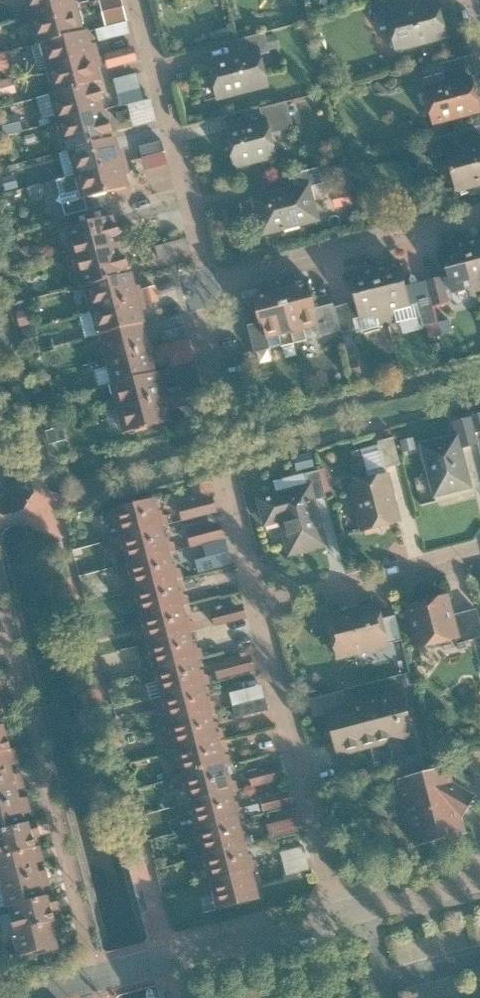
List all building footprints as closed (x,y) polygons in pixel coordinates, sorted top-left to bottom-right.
[(26,19),(75,5),(74,0),(21,0),(26,19)] [(109,25),(98,28),(101,41),(133,33),(125,0),(102,0),(109,25)] [(385,14),(400,10),(397,0),(370,7),(374,26),(387,22),(385,14)] [(400,10),(385,14),(387,22),(395,55),(448,42),(437,1),(400,10)] [(75,5),(26,19),(34,50),(39,49),(83,36),(75,5)] [(83,36),(39,49),(44,72),(93,59),(87,35),(83,36)] [(237,42),(240,55),(259,50),(260,56),(269,55),(264,35),(237,42)] [(137,46),(108,51),(110,67),(140,62),(137,46)] [(240,55),(206,63),(215,102),(268,90),(260,56),(259,50),(240,55)] [(93,59),(44,72),(50,97),(96,87),(100,85),(93,59)] [(424,90),(446,85),(441,65),(420,70),(424,90)] [(133,124),(155,121),(147,72),(125,75),(133,124)] [(423,90),(432,128),(479,116),(479,114),(472,79),(446,85),(424,90),(423,90)] [(96,87),(50,97),(46,98),(54,126),(103,114),(96,87)] [(259,111),(262,121),(266,120),(270,135),(293,130),(286,104),(259,111)] [(103,114),(54,126),(62,156),(66,155),(110,143),(103,114)] [(262,121),(223,131),(233,173),(276,162),(270,135),(266,120),(262,121)] [(445,154),(459,150),(455,135),(427,143),(432,161),(446,158),(445,154)] [(166,140),(143,143),(146,167),(169,164),(166,140)] [(110,143),(66,155),(72,180),(121,167),(114,142),(110,143)] [(459,150),(445,154),(446,158),(456,197),(479,190),(479,145),(459,150)] [(121,167),(72,180),(78,205),(127,192),(121,167)] [(291,177),(295,189),(310,185),(311,189),(322,186),(318,170),(291,177)] [(295,189),(250,200),(261,240),(320,225),(311,189),(310,185),(295,189)] [(112,220),(61,233),(69,261),(118,248),(112,220)] [(465,236),(479,288),(479,232),(465,236)] [(190,236),(158,244),(162,257),(193,249),(190,236)] [(465,236),(440,242),(452,290),(473,285),(476,296),(479,295),(479,288),(465,236)] [(127,280),(118,248),(69,261),(78,293),(82,292),(127,280)] [(399,256),(375,262),(389,321),(397,319),(394,308),(411,303),(399,256)] [(389,321),(375,262),(348,268),(356,298),(359,314),(360,316),(377,312),(380,323),(389,321)] [(426,277),(430,294),(433,304),(449,300),(443,273),(426,277)] [(306,275),(280,282),(292,327),(318,321),(314,306),(306,275)] [(127,280),(82,292),(88,314),(137,304),(131,279),(127,280)] [(292,327),(280,282),(252,289),(260,319),(264,335),(292,327)] [(433,304),(430,294),(416,298),(423,324),(438,320),(433,304)] [(356,298),(334,304),(341,327),(341,330),(356,326),(353,316),(359,314),(356,298)] [(334,304),(333,301),(314,306),(318,321),(321,333),(341,327),(334,304)] [(144,329),(137,304),(88,314),(95,341),(96,340),(142,330),(144,329)] [(264,335),(260,319),(247,322),(255,350),(267,346),(264,335)] [(160,344),(163,357),(173,355),(176,366),(198,360),(189,325),(169,331),(171,341),(160,344)] [(142,330),(96,340),(102,363),(149,351),(142,330)] [(155,378),(149,351),(102,363),(109,390),(155,378)] [(155,378),(109,390),(107,391),(113,414),(163,401),(157,378),(155,378)] [(170,428),(163,401),(113,414),(120,440),(170,428)] [(453,419),(456,431),(459,430),(463,446),(479,442),(472,414),(453,419)] [(463,446),(459,430),(456,431),(418,441),(433,497),(474,485),(463,446)] [(401,463),(393,434),(378,438),(386,467),(401,463)] [(305,471),(308,481),(311,480),(316,498),(327,495),(319,468),(305,471)] [(401,521),(388,470),(349,480),(361,530),(401,521)] [(288,556),(329,546),(316,498),(311,480),(308,481),(256,495),(264,525),(279,521),(288,556)] [(169,521),(162,495),(104,510),(107,523),(121,519),(126,534),(169,521)] [(184,518),(219,512),(217,495),(182,500),(184,518)] [(132,562),(176,550),(169,521),(126,534),(112,538),(114,550),(128,546),(132,562)] [(198,559),(201,571),(235,563),(225,521),(189,529),(193,545),(206,542),(210,556),(198,559)] [(183,577),(176,550),(132,562),(118,566),(121,577),(135,573),(139,588),(183,577)] [(146,615),(190,604),(183,577),(139,588),(125,592),(128,602),(142,599),(146,615)] [(405,604),(417,648),(456,637),(461,636),(455,612),(450,591),(405,604)] [(379,601),(326,614),(337,658),(391,645),(390,642),(383,617),(379,601)] [(198,631),(190,604),(146,615),(132,618),(134,629),(149,626),(153,641),(198,631)] [(216,624),(248,619),(246,604),(214,609),(216,624)] [(455,612),(461,636),(456,637),(458,642),(479,636),(479,617),(477,607),(455,612)] [(395,613),(383,617),(390,642),(402,639),(395,613)] [(204,657),(198,631),(153,641),(138,644),(141,657),(156,653),(160,668),(204,657)] [(221,679),(257,669),(252,653),(216,663),(221,679)] [(212,683),(204,657),(160,668),(145,672),(148,684),(163,679),(167,694),(212,683)] [(174,721),(218,711),(212,683),(167,694),(152,698),(155,710),(169,706),(174,721)] [(264,683),(232,691),(239,716),(271,707),(264,683)] [(415,736),(403,687),(347,702),(325,708),(326,712),(338,756),(415,736)] [(313,715),(326,712),(325,708),(347,702),(343,689),(309,698),(313,715)] [(225,737),(218,711),(174,721),(158,725),(161,736),(176,732),(180,748),(225,737)] [(0,727),(0,753),(15,749),(15,748),(11,749),(7,734),(14,732),(12,724),(0,727)] [(232,763),(225,737),(180,748),(166,751),(168,763),(184,760),(187,774),(232,763)] [(0,753),(0,779),(22,773),(22,772),(14,774),(10,759),(18,757),(15,749),(0,753)] [(251,771),(255,788),(288,779),(283,762),(251,771)] [(239,789),(232,763),(187,774),(173,778),(176,790),(190,786),(194,800),(239,789)] [(450,766),(398,778),(407,814),(401,824),(410,829),(415,846),(467,833),(463,817),(477,795),(454,781),(450,766)] [(0,779),(0,805),(28,797),(21,799),(17,784),(24,782),(22,773),(0,779)] [(201,827),(245,817),(239,789),(194,800),(180,804),(182,816),(197,812),(201,827)] [(265,808),(294,806),(293,792),(264,795),(265,808)] [(0,805),(0,831),(37,821),(37,820),(27,823),(23,808),(30,806),(28,797),(0,805)] [(252,844),(245,817),(201,827),(187,831),(190,843),(204,840),(208,854),(252,844)] [(272,835),(301,830),(299,817),(270,823),(272,835)] [(0,831),(0,857),(41,846),(36,847),(32,831),(40,829),(37,821),(0,831)] [(214,881),(260,872),(252,844),(208,854),(194,857),(197,869),(211,866),(214,881)] [(290,875),(312,869),(305,845),(283,851),(290,875)] [(0,857),(0,881),(0,882),(0,883),(47,871),(47,870),(40,872),(36,857),(43,855),(41,846),(0,857)] [(0,883),(0,890),(2,889),(7,907),(0,908),(0,909),(56,894),(56,893),(46,896),(42,881),(49,879),(47,871),(0,883)] [(265,899),(260,872),(214,881),(200,884),(203,897),(218,893),(222,908),(265,899)] [(0,909),(0,916),(11,913),(16,930),(1,934),(60,919),(59,919),(55,920),(51,905),(58,903),(56,894),(0,909)] [(60,919),(1,934),(3,941),(15,938),(19,957),(35,952),(36,955),(60,949),(55,930),(62,928),(60,919)]
